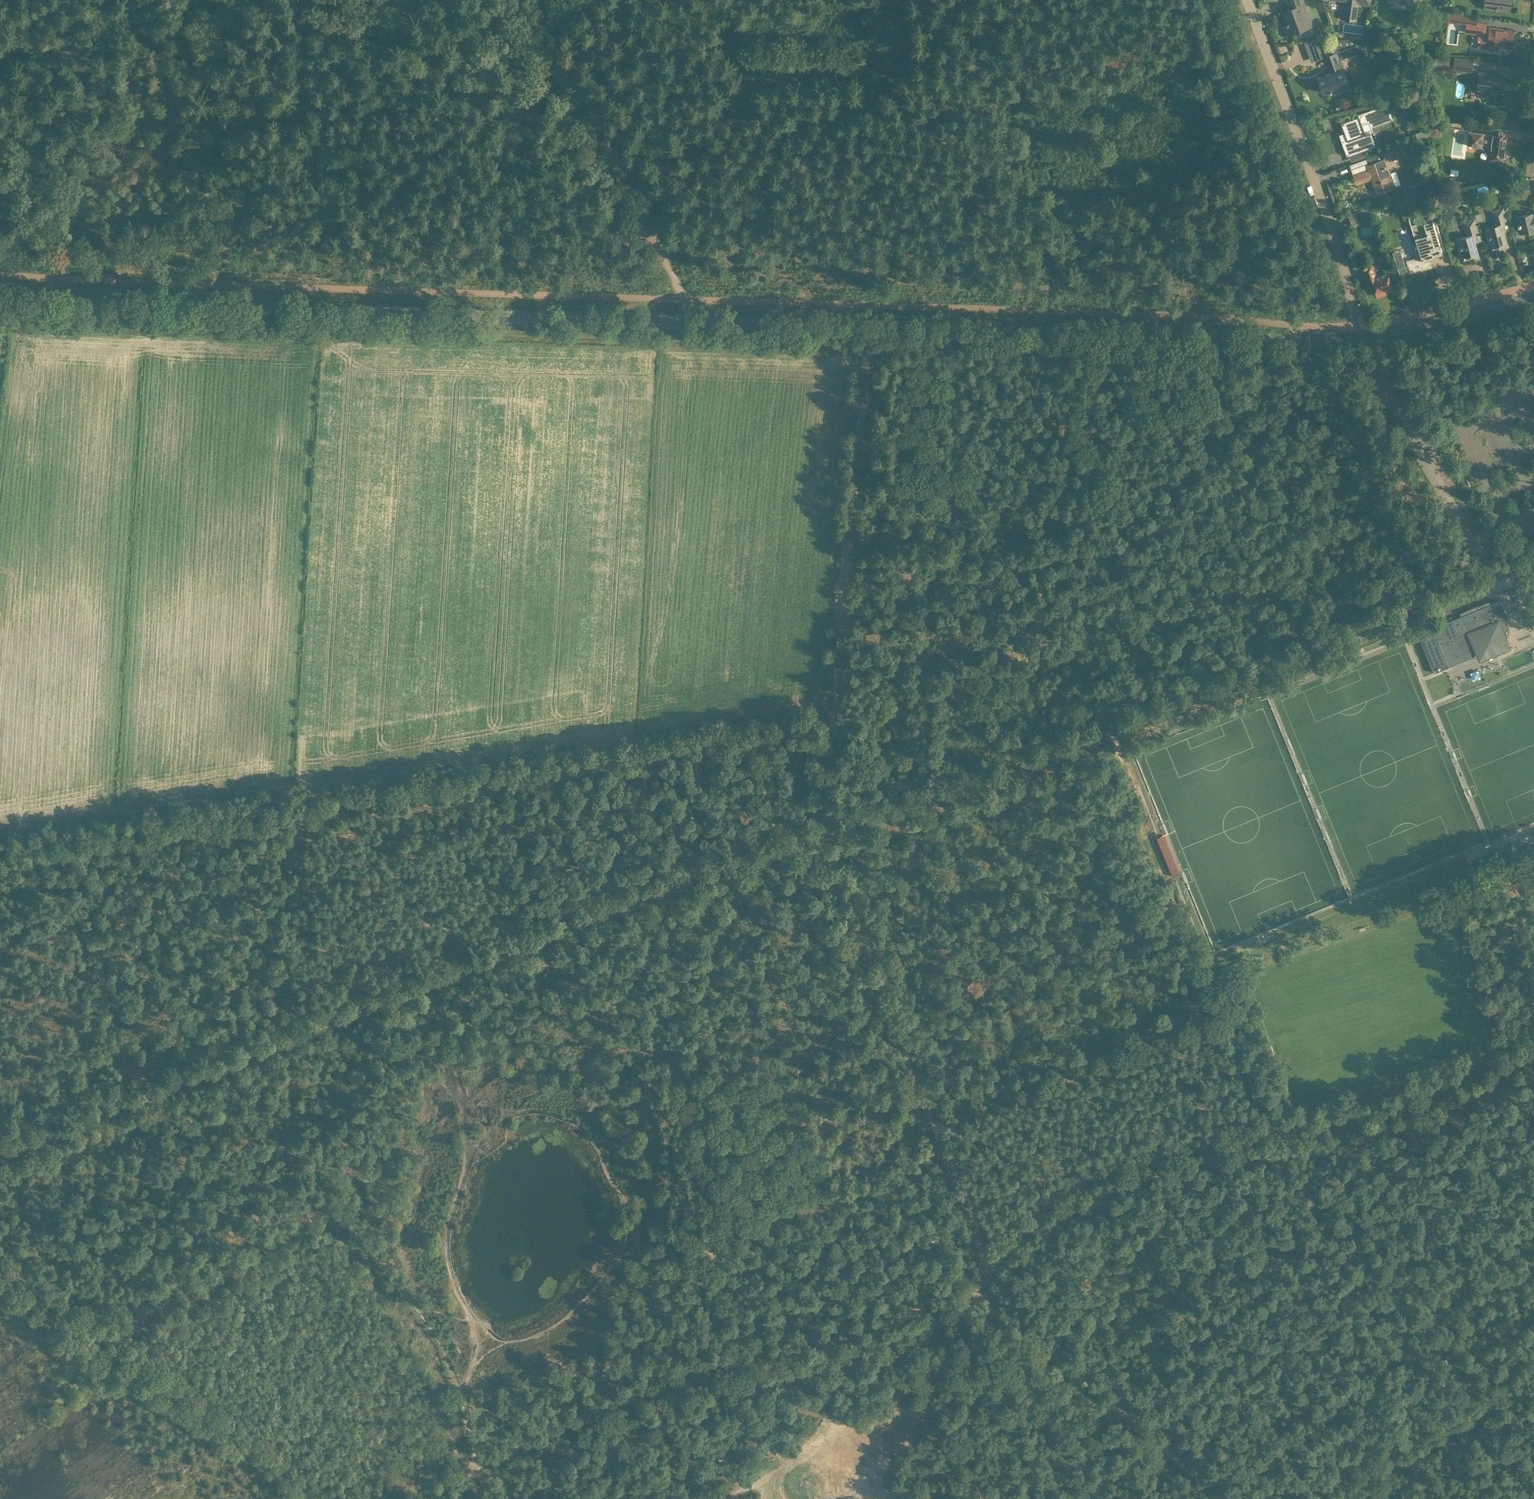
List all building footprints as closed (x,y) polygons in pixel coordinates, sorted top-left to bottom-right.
[(1283,11),(1287,23),(1286,23),(1286,24),(1284,25),(1288,34),(1307,27),(1302,12),(1307,11),(1303,0),(1286,0),(1289,8),(1283,11)] [(1344,11),(1341,10),(1341,17),(1356,19),(1357,5),(1369,6),(1370,0),(1346,0),(1344,11)] [(1405,0),(1404,7),(1412,8),(1413,0),(1402,0),(1405,0)] [(1511,0),(1485,0),(1484,7),(1510,10),(1511,0)] [(1477,17),(1449,14),(1448,22),(1471,24),(1476,25),(1476,23),(1477,17)] [(1487,24),(1476,23),(1476,25),(1471,24),(1470,33),(1480,34),(1479,46),(1488,48),(1489,44),(1499,45),(1499,49),(1500,49),(1500,45),(1511,47),(1511,50),(1512,44),(1513,44),(1513,41),(1512,41),(1514,31),(1490,28),(1489,33),(1486,33),(1487,24)] [(1363,43),(1362,41),(1361,38),(1318,40),(1320,46),(1324,57),(1325,57),(1327,64),(1329,63),(1332,72),(1318,77),(1324,92),(1347,84),(1342,69),(1340,69),(1337,60),(1343,58),(1366,49),(1364,43),(1363,43)] [(1435,55),(1433,68),(1449,69),(1450,56),(1435,55)] [(1452,70),(1471,72),(1473,59),(1454,56),(1452,70)] [(1479,72),(1477,88),(1491,90),(1491,93),(1501,94),(1502,88),(1504,88),(1505,81),(1502,81),(1503,75),(1479,72)] [(1358,114),(1359,116),(1341,122),(1347,139),(1342,141),(1347,156),(1370,148),(1369,147),(1375,145),(1370,133),(1371,133),(1371,131),(1366,133),(1362,124),(1370,121),(1372,126),(1371,126),(1372,127),(1382,123),(1392,119),(1392,120),(1393,119),(1386,101),(1375,104),(1376,108),(1358,114)] [(1439,107),(1425,107),(1425,116),(1440,115),(1439,107)] [(1439,125),(1431,125),(1431,136),(1439,136),(1439,125)] [(1421,130),(1416,132),(1418,139),(1430,135),(1427,128),(1421,130)] [(1505,150),(1506,139),(1508,130),(1494,128),(1493,134),(1473,131),(1471,144),(1491,147),(1489,160),(1503,162),(1504,157),(1505,157),(1506,156),(1507,152),(1506,151),(1505,150)] [(1406,145),(1408,153),(1417,151),(1415,143),(1406,145)] [(1378,193),(1395,187),(1387,162),(1407,156),(1404,146),(1382,153),(1364,159),(1367,170),(1354,174),(1357,183),(1372,178),(1378,193)] [(1492,190),(1499,188),(1497,182),(1490,184),(1492,190)] [(1374,218),(1372,214),(1370,207),(1348,214),(1352,225),(1374,218)] [(1495,224),(1484,227),(1487,237),(1490,246),(1496,244),(1498,244),(1499,248),(1507,246),(1503,231),(1510,230),(1508,220),(1504,207),(1491,210),(1495,224)] [(1418,257),(1407,260),(1410,273),(1431,266),(1429,259),(1432,258),(1443,255),(1443,253),(1432,219),(1435,218),(1432,208),(1416,212),(1416,213),(1419,222),(1413,225),(1423,257),(1418,259),(1418,257)] [(1525,231),(1526,233),(1533,232),(1532,230),(1533,229),(1533,215),(1532,215),(1532,213),(1516,217),(1518,226),(1521,226),(1522,232),(1525,231)] [(1466,235),(1456,238),(1458,247),(1461,257),(1467,255),(1469,255),(1470,259),(1479,256),(1475,242),(1481,241),(1482,240),(1479,231),(1475,217),(1462,221),(1466,235)] [(1397,270),(1405,268),(1400,252),(1393,254),(1397,270)] [(1393,287),(1388,273),(1376,277),(1374,272),(1374,271),(1372,265),(1363,268),(1370,287),(1374,286),(1377,296),(1386,293),(1385,290),(1393,287)] [(1510,648),(1505,635),(1508,634),(1506,630),(1510,628),(1505,617),(1507,616),(1501,599),(1491,603),(1489,600),(1460,612),(1461,616),(1418,633),(1434,673),(1473,656),(1476,650),(1478,649),(1480,652),(1481,654),(1482,655),(1486,656),(1487,656),(1490,656),(1494,654),(1495,654),(1510,648)]
